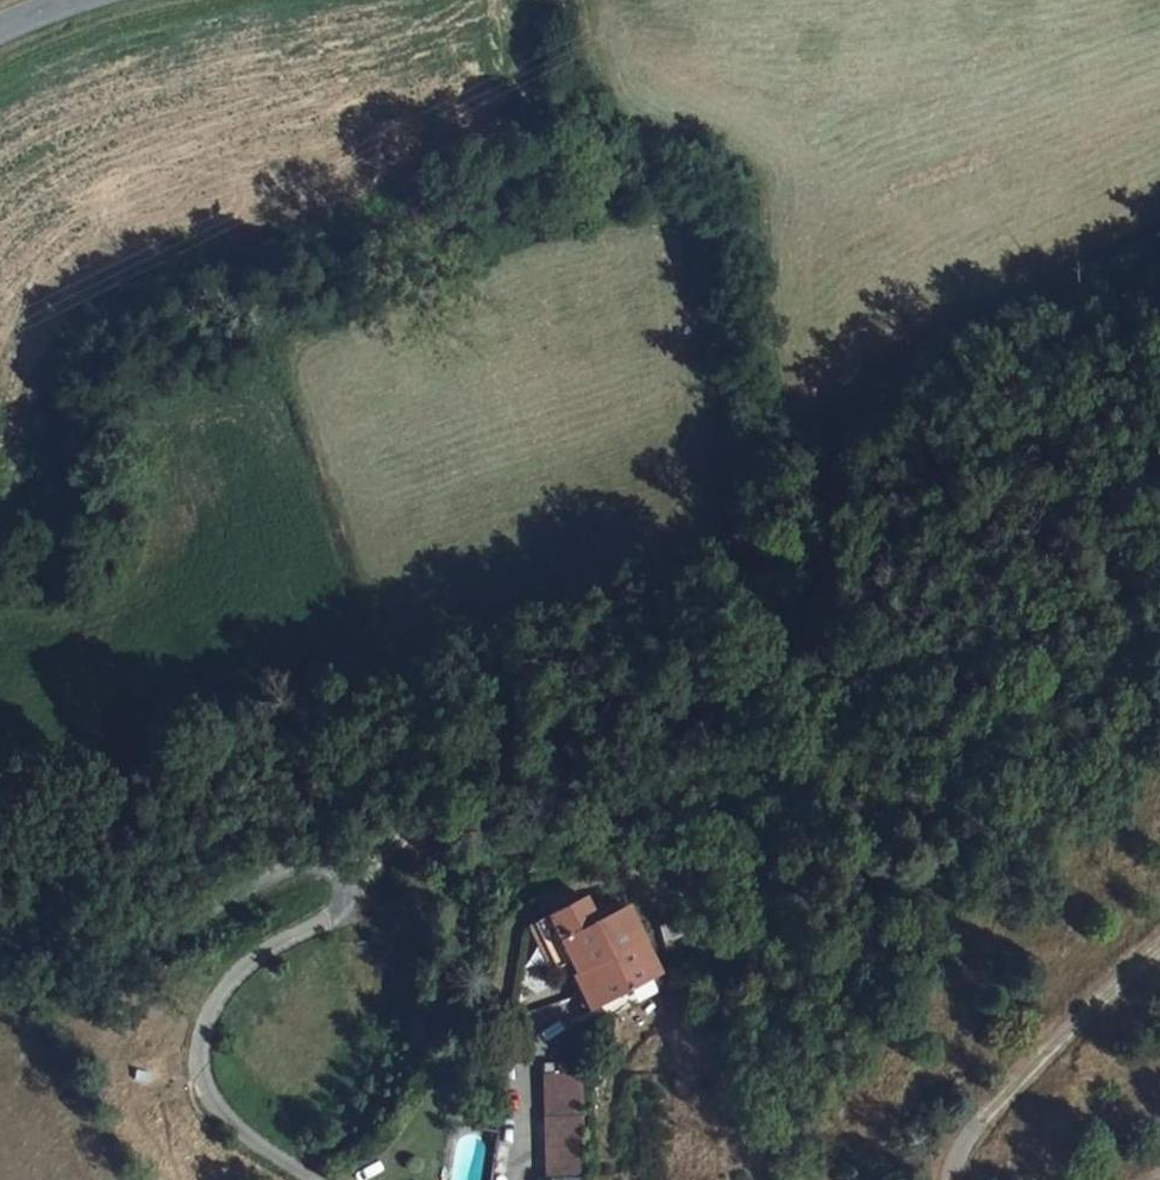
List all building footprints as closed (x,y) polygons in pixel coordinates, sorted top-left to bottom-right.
[(574,901),(534,926),(560,969),(566,978),(558,984),(581,1020),(657,973),(613,903),(587,922),(574,901)] [(676,916),(653,922),(658,948),(683,940),(676,916)] [(534,926),(520,934),(545,977),(560,969),(534,926)] [(561,1058),(554,1058),(555,1171),(560,1171),(588,1171),(590,1171),(589,1071),(561,1071),(561,1058)] [(560,1171),(560,1179),(588,1179),(588,1171),(560,1171)]
